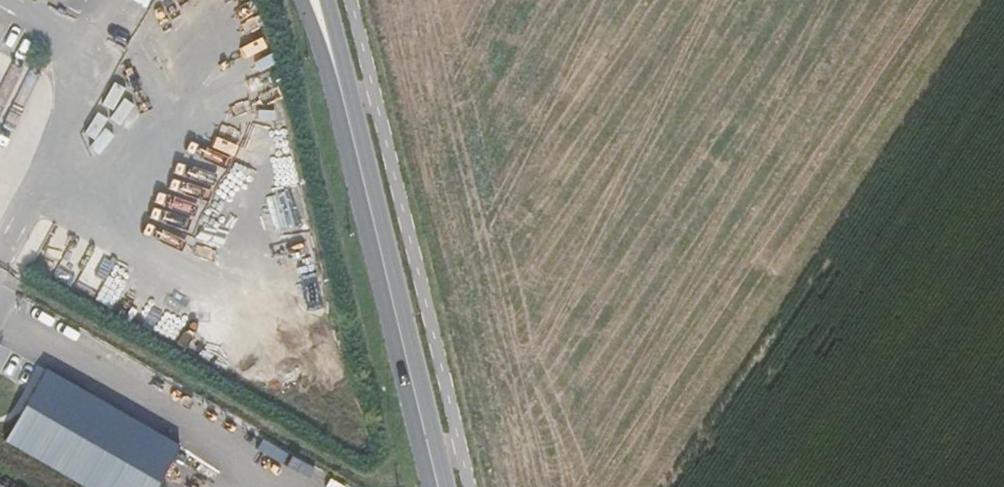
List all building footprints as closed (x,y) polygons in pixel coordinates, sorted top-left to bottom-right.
[(3,437),(90,486),(152,486),(177,443),(43,367),(3,437)] [(295,486),(358,486),(310,460),(295,486)]
